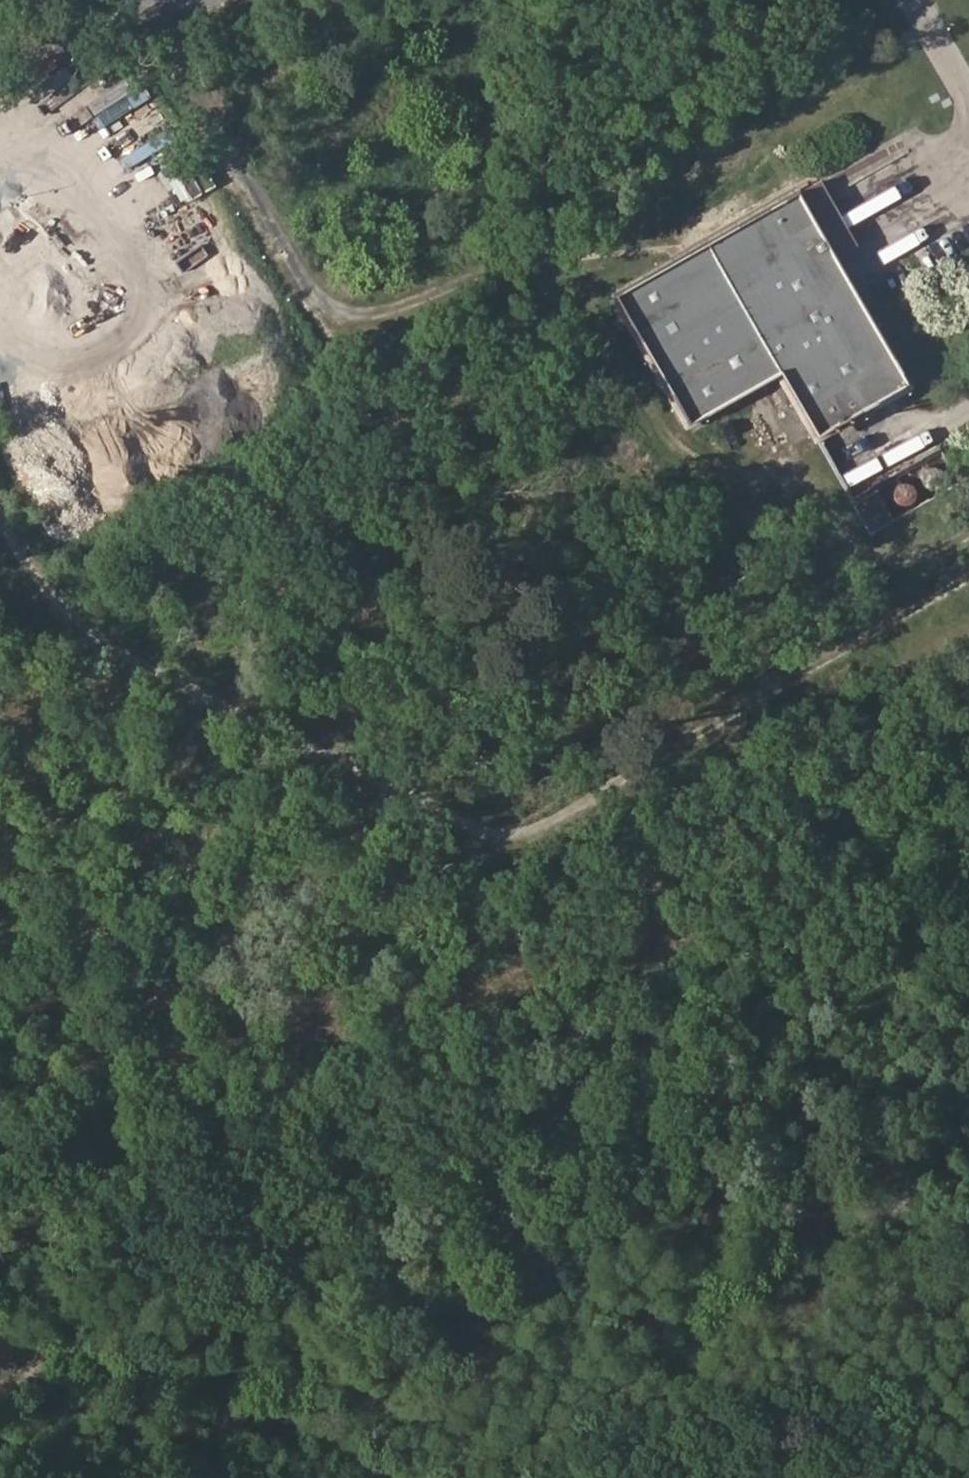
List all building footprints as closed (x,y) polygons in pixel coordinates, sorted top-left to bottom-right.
[(905,378),(789,187),(613,285),(689,416),(778,360),(811,426),(905,378)] [(935,492),(917,464),(853,503),(871,531),(874,528),(935,492)]
